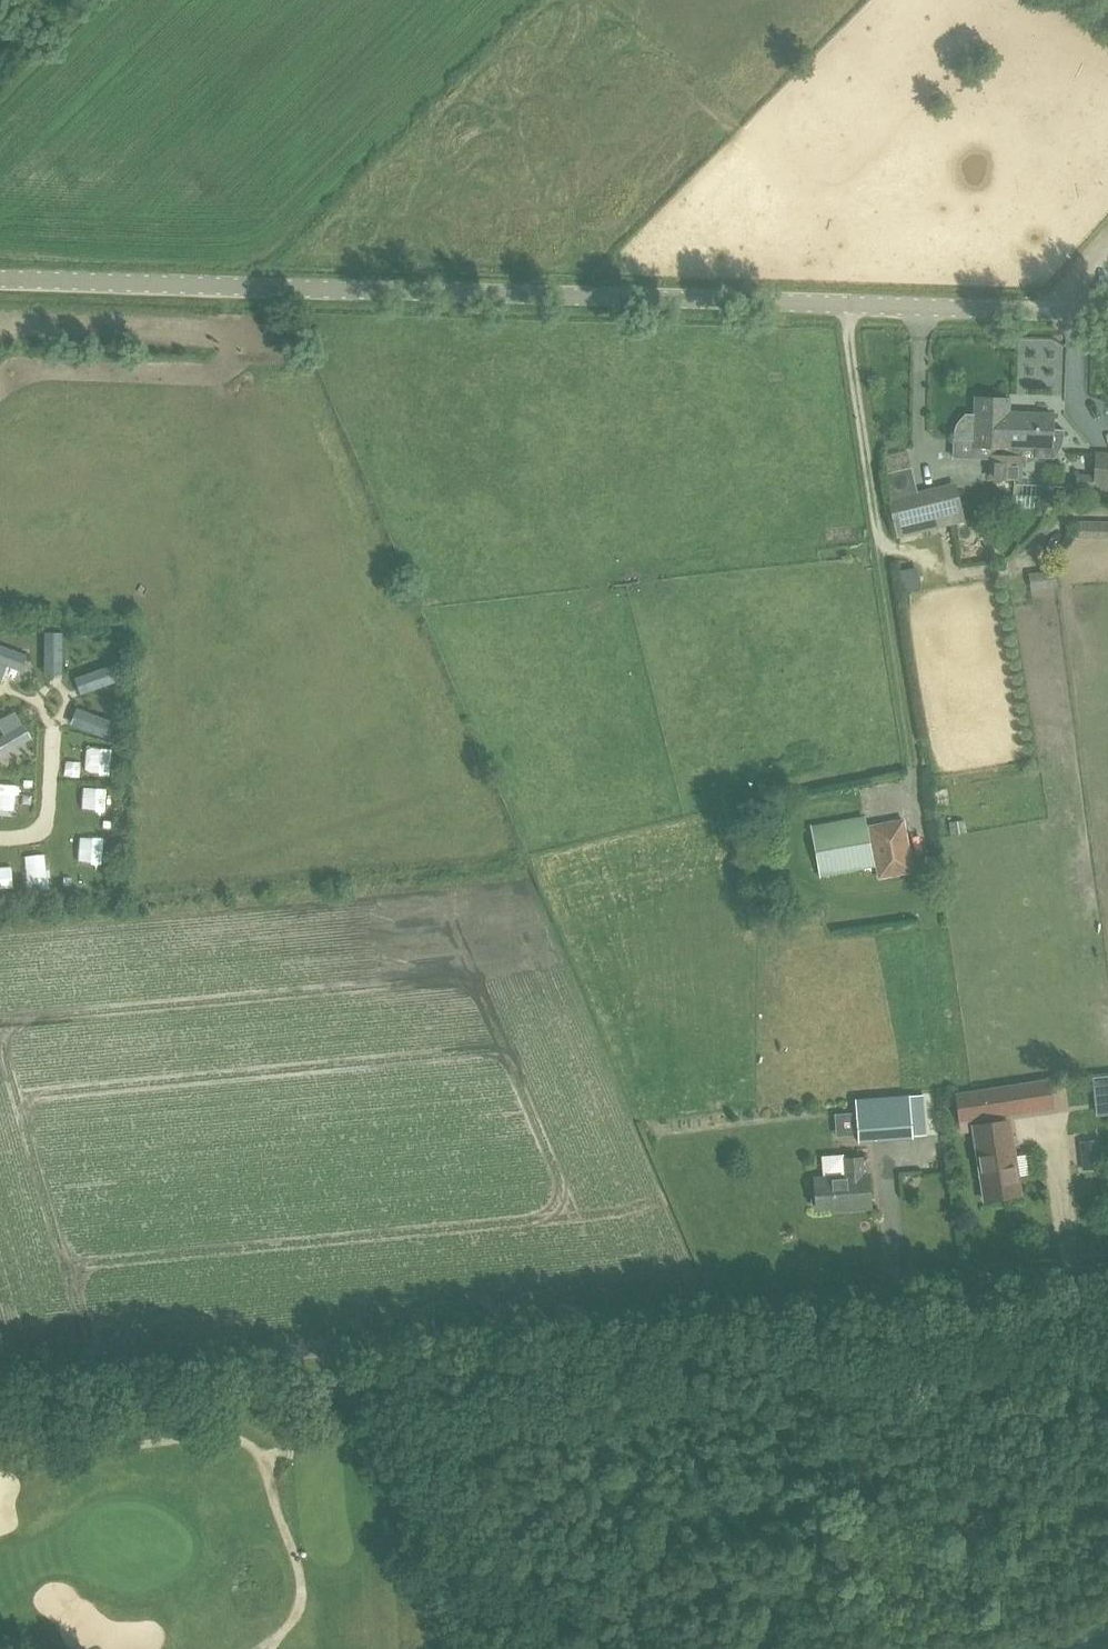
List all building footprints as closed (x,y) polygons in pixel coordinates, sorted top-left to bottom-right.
[(1006,412),(1008,412),(1009,399),(976,398),(975,414),(966,414),(964,415),(961,417),(960,419),(958,422),(956,424),(955,427),(954,430),(954,433),(954,440),(974,441),(974,446),(994,447),(993,456),(992,456),(991,478),(1006,479),(1007,447),(1007,446),(1006,446),(1007,429),(1005,429),(1006,412)] [(1007,447),(1006,479),(1020,479),(1021,446),(1035,447),(1034,458),(1054,458),(1056,455),(1059,452),(1060,448),(1062,445),(1063,441),(1064,437),(1064,429),(1063,429),(1063,431),(1052,430),(1053,414),(1008,412),(1006,412),(1005,429),(1007,429),(1006,446),(1007,446),(1007,447)] [(1094,457),(1093,474),(1075,473),(1074,495),(1107,497),(1107,452),(1094,451),(1094,457)] [(956,486),(915,496),(889,502),(897,538),(924,532),(965,521),(956,486)] [(45,632),(44,674),(61,674),(62,633),(45,632)] [(7,666),(21,671),(27,655),(0,645),(0,664),(7,666)] [(114,664),(74,678),(80,694),(119,680),(114,664)] [(76,708),(70,725),(109,739),(115,723),(76,708)] [(0,737),(0,757),(32,738),(23,724),(22,725),(4,735),(0,737)] [(819,878),(874,867),(865,816),(809,825),(819,878)] [(914,872),(905,818),(869,824),(878,878),(914,872)] [(1053,1106),(1049,1078),(957,1091),(961,1120),(1053,1106)] [(910,1094),(857,1098),(860,1142),(913,1138),(910,1094)] [(1020,1194),(1008,1120),(972,1126),(984,1200),(1020,1194)] [(1101,1168),(1099,1155),(1081,1157),(1082,1170),(1101,1168)] [(847,1176),(815,1179),(815,1189),(810,1189),(812,1204),(817,1204),(817,1208),(844,1206),(845,1209),(871,1207),(868,1174),(862,1175),(861,1157),(845,1158),(847,1176)]
